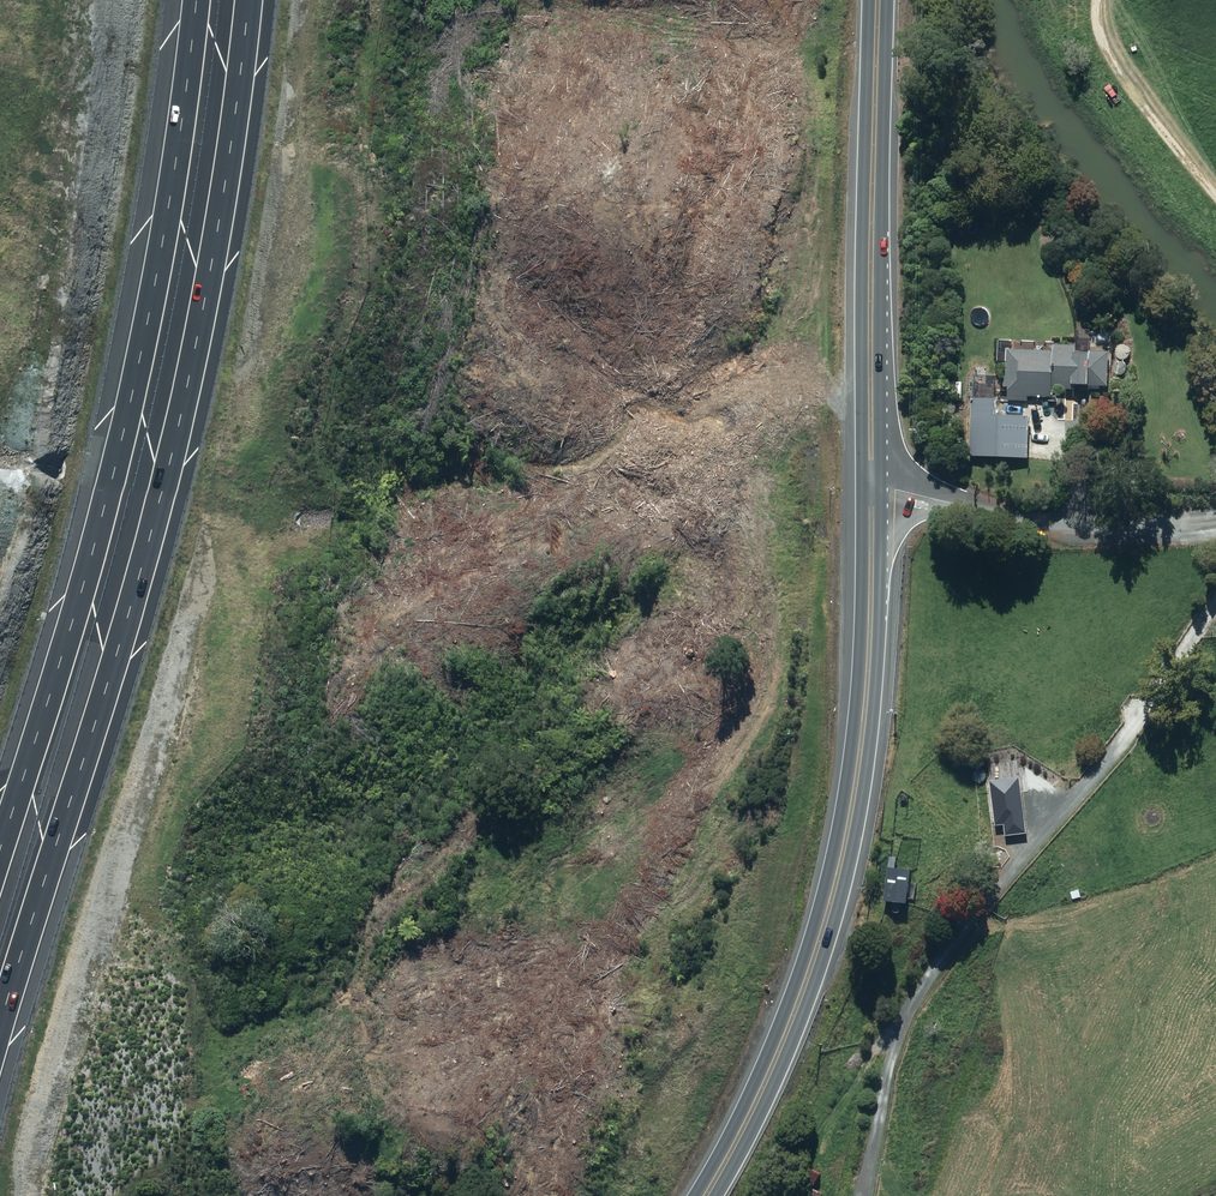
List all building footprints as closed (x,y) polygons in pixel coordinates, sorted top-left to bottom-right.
[(1086,299),(1081,301),(1086,310),(1091,308),(1086,299)] [(1007,377),(1006,386),(1010,387),(1010,401),(1030,401),(1030,396),(1055,397),(1055,389),(1076,389),(1076,385),(1110,386),(1112,354),(1079,353),(1079,345),(1056,344),(1056,350),(1009,349),(1008,377),(1007,377)] [(999,443),(999,457),(1025,458),(1025,447),(1029,447),(1030,418),(1001,417),(1000,431),(990,431),(990,443),(999,443)] [(1001,777),(993,779),(995,786),(1002,784),(1001,777)] [(1040,795),(1028,797),(1030,808),(1042,806),(1040,795)] [(1022,837),(1031,834),(1026,815),(1000,823),(1005,841),(1009,840),(1012,851),(1025,848),(1022,837)] [(892,859),(887,903),(911,906),(914,872),(898,870),(899,859),(892,859)] [(1080,890),(1071,892),(1073,899),(1081,897),(1080,890)] [(810,1177),(818,1180),(821,1173),(814,1169),(810,1177)] [(806,1195),(822,1195),(824,1193),(811,1186),(806,1195)]
